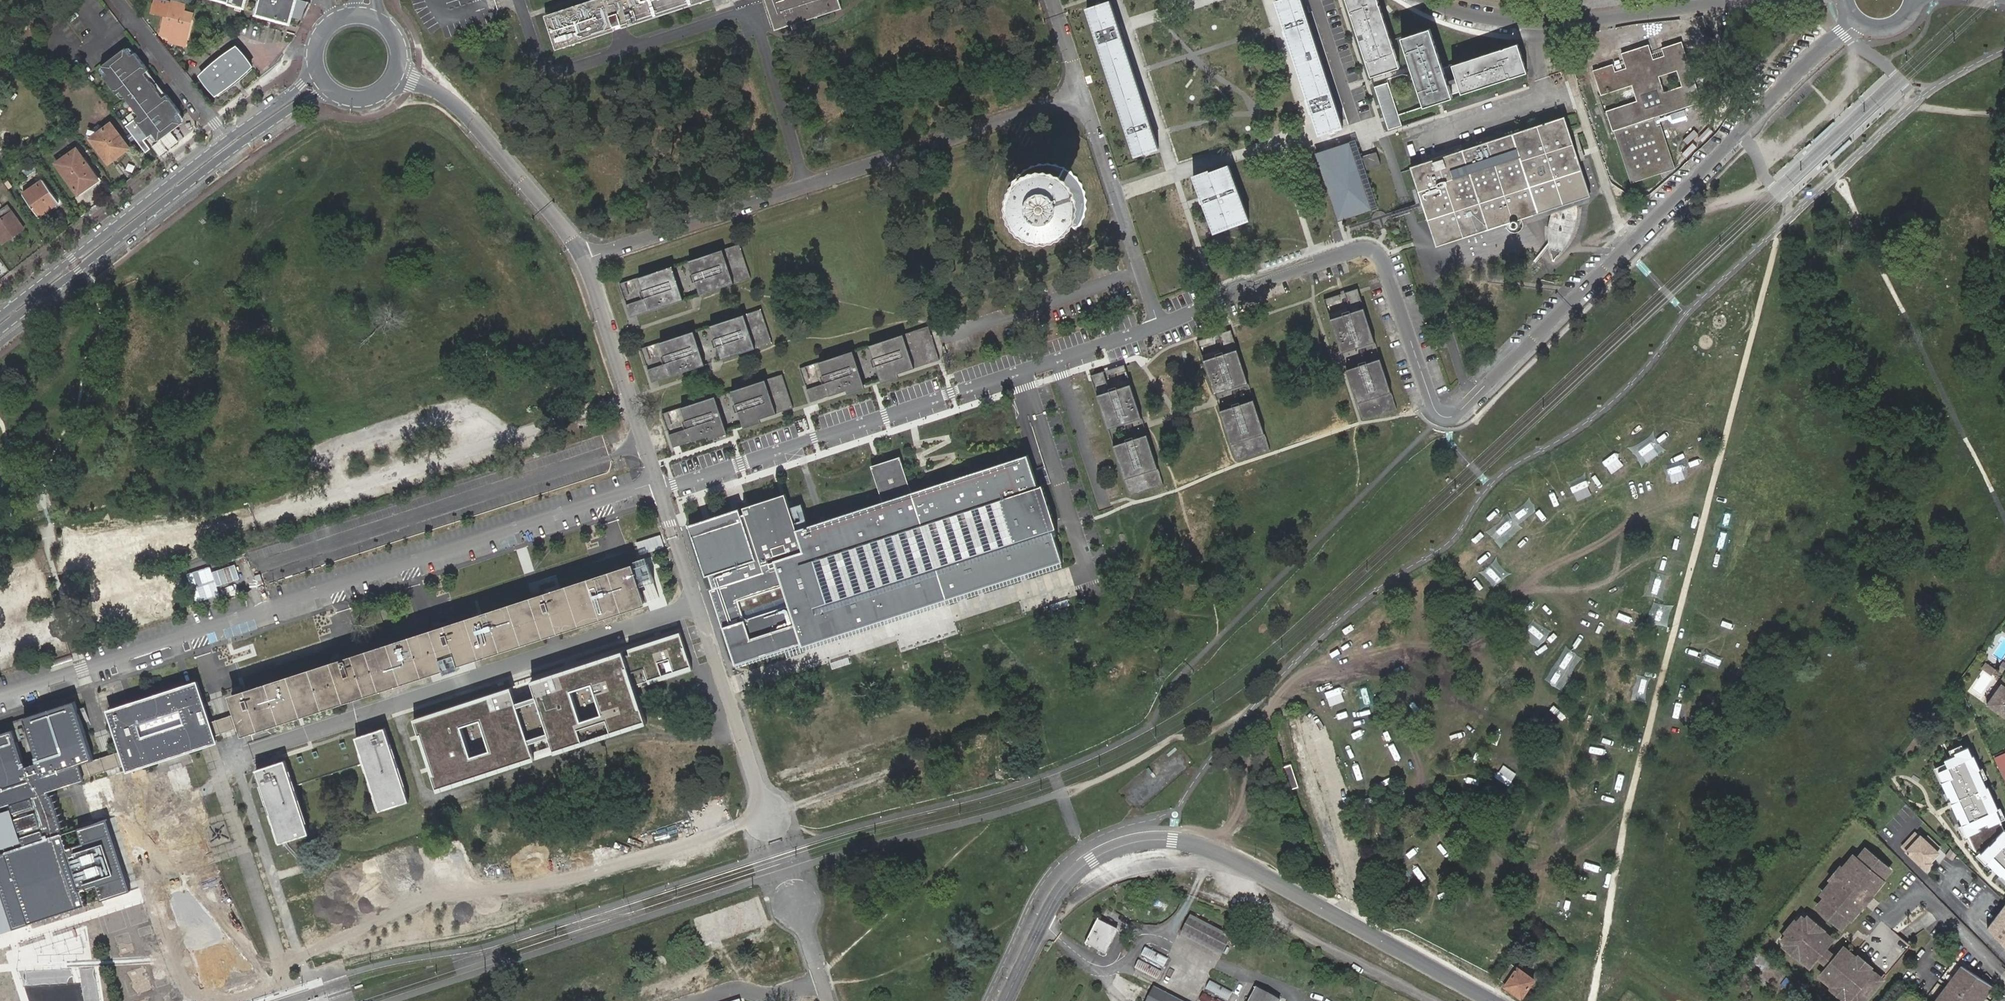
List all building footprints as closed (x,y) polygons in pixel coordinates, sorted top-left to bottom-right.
[(153,12),(157,14),(169,17),(172,3),(167,1),(163,0),(157,0),(153,12)] [(227,3),(227,4),(243,9),(246,0),(228,0),(227,3)] [(257,12),(287,20),(292,1),(292,0),(260,0),(257,12)] [(294,17),(300,19),(306,1),(303,0),(299,0),(294,17)] [(544,15),(556,50),(708,0),(591,0),(544,15)] [(774,30),(791,25),(790,21),(829,8),(830,12),(841,8),(838,0),(765,0),(774,30)] [(1277,2),(1318,135),(1341,128),(1301,0),(1284,0),(1277,2)] [(1371,77),(1400,67),(1378,0),(1346,0),(1371,77)] [(1086,10),(1134,157),(1157,150),(1109,2),(1101,5),(1099,5),(1096,6),(1086,10)] [(168,19),(164,34),(173,37),(187,40),(194,15),(185,13),(186,6),(172,3),(169,17),(168,19)] [(790,21),(791,25),(830,12),(829,8),(790,21)] [(1430,28),(1401,37),(1424,107),(1453,97),(1452,94),(1461,92),(1462,94),(1528,72),(1518,43),(1443,68),(1430,28)] [(173,37),(171,44),(185,47),(187,40),(173,37)] [(1594,68),(1626,183),(1672,170),(1657,115),(1699,103),(1682,42),(1649,51),(1648,44),(1618,52),(1621,61),(1594,68)] [(165,100),(147,75),(151,72),(151,71),(138,53),(133,57),(127,49),(102,67),(108,75),(104,77),(118,96),(122,93),(140,117),(126,128),(145,153),(150,149),(143,140),(154,133),(178,117),(182,114),(169,96),(165,100)] [(203,76),(217,95),(218,95),(225,89),(235,81),(245,73),(252,68),(254,66),(239,49),(225,60),(227,62),(218,69),(217,66),(203,76)] [(225,89),(218,95),(220,98),(238,85),(248,77),(254,70),(252,68),(245,73),(235,81),(225,89)] [(169,96),(151,72),(147,75),(165,100),(169,96)] [(1388,82),(1375,87),(1389,129),(1402,125),(1388,82)] [(1577,202),(1589,198),(1591,197),(1590,193),(1584,176),(1583,172),(1581,165),(1565,118),(1570,116),(1565,102),(1557,105),(1560,118),(1584,189),(1586,194),(1577,197),(1577,200),(1577,202)] [(154,133),(159,142),(183,124),(178,117),(154,133)] [(1434,165),(1430,166),(1416,172),(1436,232),(1450,227),(1452,232),(1460,229),(1459,224),(1521,203),(1531,200),(1535,211),(1541,210),(1540,214),(1543,214),(1545,211),(1548,206),(1556,204),(1555,206),(1555,208),(1553,213),(1552,218),(1550,226),(1550,235),(1550,243),(1551,251),(1553,260),(1556,258),(1560,253),(1565,246),(1567,243),(1571,234),(1574,228),(1576,216),(1577,209),(1577,202),(1577,200),(1577,197),(1586,194),(1584,189),(1560,118),(1463,151),(1447,157),(1434,161),(1434,165)] [(58,124),(63,131),(69,127),(64,120),(58,124)] [(128,147),(111,124),(90,139),(108,163),(128,147)] [(1431,155),(1434,161),(1447,157),(1463,151),(1461,145),(1431,155)] [(1334,147),(1315,153),(1338,223),(1364,215),(1363,212),(1343,218),(1323,158),(1336,153),(1334,147)] [(87,173),(91,170),(76,148),(56,163),(77,194),(94,183),(87,173)] [(1336,153),(1323,158),(1343,218),(1363,212),(1372,208),(1353,148),(1336,153)] [(1365,156),(1363,157),(1367,170),(1381,165),(1376,152),(1365,156)] [(1022,169),(1020,173),(1017,175),(1016,179),(1012,182),(1012,186),(1010,189),(1011,194),(1009,197),(1011,201),(1010,206),(1013,209),(1013,213),(1016,216),(1017,221),(1021,223),(1023,226),(1026,228),(1029,231),(1033,231),(1036,234),(1040,234),(1044,236),(1048,234),(1052,236),(1055,233),(1060,234),(1063,231),(1067,231),(1069,227),(1072,226),(1075,222),(1078,220),(1079,216),(1082,213),(1082,209),(1085,205),(1084,201),(1085,197),(1083,193),(1085,189),(1082,186),(1082,182),(1079,179),(1078,175),(1075,173),(1073,169),(1069,168),(1066,164),(1062,164),(1059,161),(1055,161),(1051,159),(1047,161),(1044,159),(1040,161),(1035,161),(1032,164),(1028,164),(1026,168),(1022,169)] [(1416,172),(1430,166),(1428,162),(1414,168),(1416,172)] [(1206,173),(1193,177),(1212,234),(1247,221),(1228,167),(1207,174),(1206,173)] [(1436,232),(1416,172),(1414,168),(1410,170),(1437,247),(1475,235),(1499,227),(1521,220),(1526,218),(1540,214),(1541,210),(1535,211),(1531,200),(1521,203),(1459,224),(1460,229),(1452,232),(1450,227),(1436,232)] [(98,180),(91,170),(87,173),(94,183),(98,180)] [(44,206),(55,198),(43,180),(23,194),(39,217),(45,212),(46,209),(44,206)] [(55,198),(44,206),(46,209),(58,200),(55,198)] [(0,221),(0,241),(3,244),(23,229),(11,213),(0,221)] [(739,245),(689,262),(699,295),(750,279),(739,245)] [(682,300),(672,267),(638,278),(644,299),(645,299),(649,311),(674,303),(682,300)] [(638,280),(632,281),(638,300),(644,299),(638,280)] [(627,284),(620,286),(628,309),(634,307),(627,284)] [(1333,296),(1335,303),(1358,295),(1356,289),(1333,296)] [(1333,296),(1325,299),(1327,306),(1335,303),(1333,296)] [(645,299),(633,302),(635,307),(637,315),(649,311),(645,299)] [(1363,307),(1361,301),(1342,307),(1344,313),(1363,307)] [(1335,303),(1327,306),(1331,317),(1344,313),(1340,302),(1335,303)] [(1331,317),(1342,351),(1375,340),(1364,306),(1363,307),(1344,313),(1331,317)] [(635,307),(628,309),(630,317),(637,315),(635,307)] [(760,311),(710,327),(720,360),(771,344),(760,311)] [(928,328),(911,334),(916,349),(924,346),(923,343),(932,341),(928,328)] [(1208,344),(1231,337),(1228,330),(1206,338),(1208,344)] [(704,365),(693,332),(659,343),(659,345),(665,364),(670,376),(678,374),(700,367),(704,365)] [(911,334),(869,347),(880,380),(938,361),(934,348),(926,351),(924,346),(916,349),(911,334)] [(1206,338),(1197,341),(1200,347),(1208,345),(1206,338)] [(934,348),(932,341),(923,343),(924,346),(926,351),(934,348)] [(1235,348),(1233,342),(1214,349),(1216,354),(1235,348)] [(1208,345),(1200,347),(1204,359),(1216,354),(1212,343),(1208,345)] [(659,345),(653,346),(659,366),(665,364),(659,345)] [(1204,359),(1215,392),(1248,382),(1237,348),(1235,348),(1216,354),(1204,359)] [(648,349),(641,351),(649,374),(655,372),(648,349)] [(863,386),(852,353),(818,364),(819,365),(825,384),(829,397),(863,386)] [(1349,371),(1365,422),(1397,411),(1398,411),(1382,360),(1349,371)] [(656,372),(658,380),(670,376),(665,364),(659,366),(654,367),(656,372)] [(819,365),(813,367),(819,386),(825,384),(819,365)] [(1101,379),(1123,372),(1121,365),(1099,373),(1101,379)] [(807,370),(801,372),(808,394),(815,392),(807,370)] [(649,375),(652,382),(658,380),(656,372),(649,375)] [(1098,373),(1090,375),(1092,382),(1100,380),(1098,373)] [(781,376),(731,392),(741,425),(792,409),(781,376)] [(1128,383),(1126,377),(1107,383),(1109,389),(1128,383)] [(1092,382),(1096,393),(1109,389),(1105,378),(1100,380),(1092,382)] [(1096,393),(1107,428),(1140,417),(1129,383),(1128,383),(1109,389),(1096,393)] [(829,397),(825,384),(814,388),(818,400),(829,397)] [(815,393),(808,395),(811,403),(818,400),(815,393)] [(725,431),(714,397),(680,409),(680,410),(687,429),(691,442),(725,431)] [(1238,463),(1271,453),(1254,402),(1221,413),(1238,463)] [(680,410),(675,412),(681,431),(687,429),(680,410)] [(669,414),(663,416),(670,439),(677,437),(669,414)] [(687,429),(676,433),(677,437),(680,445),(691,442),(687,429)] [(677,437),(670,440),(673,447),(680,445),(677,437)] [(1114,448),(1130,498),(1163,487),(1147,437),(1114,448)] [(734,617),(736,624),(724,628),(736,665),(911,610),(948,598),(1063,561),(1052,528),(1056,527),(1043,485),(1038,486),(1028,454),(935,483),(911,490),(900,456),(871,466),(883,501),(826,520),(797,529),(785,495),(744,507),(746,513),(741,515),(739,508),(689,525),(706,576),(709,575),(713,589),(728,584),(729,589),(726,590),(722,593),(720,597),(719,602),(719,607),(721,611),(725,614),(729,616),(734,617)] [(646,566),(634,569),(638,581),(640,587),(641,592),(653,589),(646,566)] [(1,892),(13,929),(87,906),(82,890),(98,885),(84,841),(68,846),(64,833),(61,834),(60,829),(61,829),(52,799),(51,796),(50,797),(48,792),(75,784),(117,771),(129,767),(130,771),(137,768),(145,766),(156,763),(174,757),(191,752),(203,749),(209,746),(218,744),(215,736),(229,731),(244,726),(246,735),(275,725),(346,703),(353,700),(360,698),(422,678),(428,676),(453,668),(460,666),(547,638),(554,636),(560,634),(645,606),(641,592),(640,587),(638,581),(635,573),(634,569),(539,600),(439,632),(339,664),(249,693),(247,694),(235,698),(240,714),(225,719),(211,724),(205,705),(198,685),(112,713),(124,751),(111,755),(95,760),(76,702),(25,718),(40,766),(26,770),(14,731),(0,736),(0,892),(1,892)] [(1073,586),(1058,591),(1060,598),(1076,594),(1073,586)] [(503,685),(406,716),(430,789),(639,723),(626,683),(683,665),(672,631),(521,679),(526,696),(508,701),(503,685)] [(1981,665),(1991,672),(1994,667),(1984,660),(1981,665)] [(2004,674),(1999,681),(2000,682),(1985,702),(2004,717),(2004,716),(2004,675),(2004,674)] [(358,739),(382,812),(411,803),(387,730),(366,737),(358,739)] [(2003,823),(1970,748),(1935,763),(1967,838),(2003,823)] [(2004,786),(2004,749),(1994,755),(1994,756),(1992,757),(2004,786)] [(272,816),(282,845),(311,835),(287,762),(284,763),(258,771),(272,816)] [(88,825),(80,828),(84,841),(98,885),(102,901),(133,891),(120,851),(110,818),(88,825)] [(1925,840),(1916,831),(1902,846),(1926,868),(1936,858),(1934,857),(1938,852),(1937,851),(1940,847),(1928,836),(1925,840)] [(1981,858),(2004,881),(2004,833),(1981,858)] [(1817,907),(1838,925),(1845,916),(1849,919),(1862,904),(1858,901),(1865,891),(1869,894),(1882,878),(1878,875),(1887,865),(1866,848),(1858,857),(1855,855),(1846,866),(1843,864),(1827,882),(1830,885),(1822,895),(1825,897),(1817,907)] [(1986,927),(2004,946),(2004,901),(1986,927)] [(1182,931),(1222,950),(1231,932),(1190,912),(1182,931)] [(1799,955),(1809,964),(1815,958),(1824,946),(1828,941),(1818,933),(1821,929),(1812,920),(1808,924),(1799,916),(1779,940),(1789,947),(1787,951),(1796,958),(1799,955)] [(1097,919),(1086,941),(1107,951),(1117,929),(1097,919)] [(1142,951),(1164,962),(1168,955),(1146,944),(1142,951)] [(1824,946),(1815,958),(1825,966),(1834,955),(1824,946)] [(1827,982),(1828,985),(1853,955),(1851,953),(1849,955),(1840,948),(1834,955),(1825,966),(1819,973),(1829,981),(1827,982)] [(1828,985),(1847,999),(1849,998),(1853,1000),(1863,1000),(1880,980),(1870,972),(1872,969),(1853,955),(1828,985)] [(1135,964),(1157,976),(1161,968),(1139,956),(1135,964)] [(1511,965),(1499,982),(1505,986),(1505,987),(1521,998),(1532,983),(1523,976),(1524,974),(1511,965)] [(1933,1000),(1939,1000),(1964,967),(1960,965),(1933,1000)] [(1939,1000),(1979,1000),(1991,984),(1964,967),(1939,1000)] [(1206,985),(1229,997),(1232,988),(1210,977),(1206,985)] [(1155,984),(1146,1000),(1188,1000),(1155,984)] [(1979,1000),(1983,1000),(1994,987),(1991,984),(1979,1000)] [(1250,1000),(1279,1000),(1280,999),(1258,987),(1250,1000)] [(1206,1000),(1225,1000),(1203,990),(1199,998),(1206,1000)]
